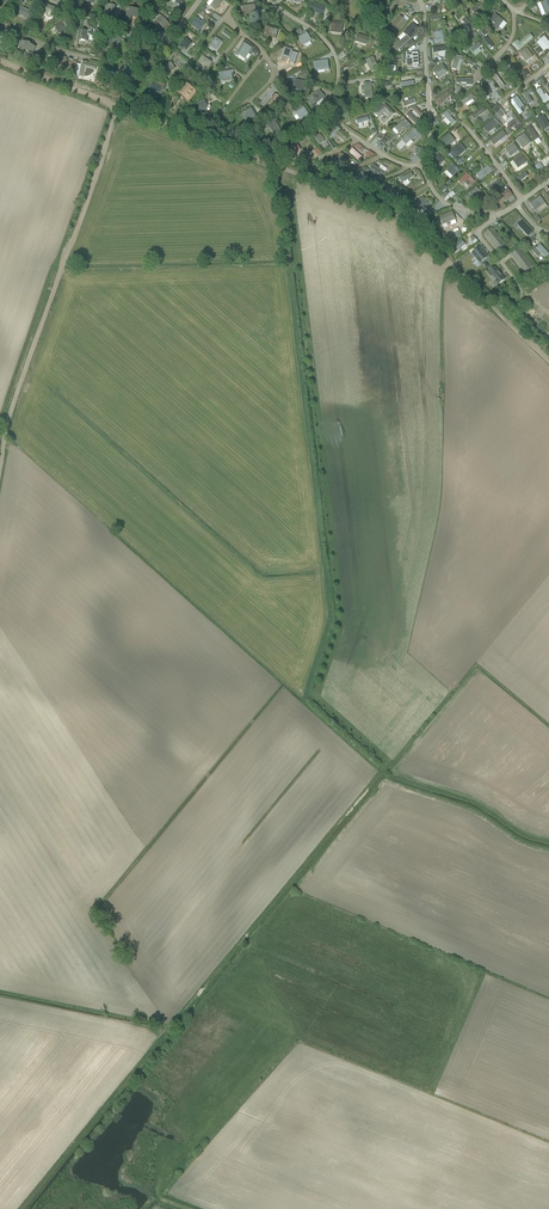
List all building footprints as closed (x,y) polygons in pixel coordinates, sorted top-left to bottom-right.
[(176,3),(179,9),(185,6),(181,0),(175,0),(176,3)] [(207,5),(208,5),(210,7),(214,10),(215,11),(223,2),(222,0),(221,0),(210,0),(207,5)] [(376,6),(379,9),(387,0),(382,0),(376,6)] [(312,3),(310,7),(312,8),(310,11),(313,12),(314,10),(319,13),(318,14),(321,15),(324,10),(324,8),(312,3)] [(112,17),(113,13),(112,12),(113,5),(106,4),(104,15),(112,17)] [(254,5),(241,6),(242,15),(255,13),(254,5)] [(44,13),(45,13),(46,15),(46,17),(47,17),(48,18),(49,18),(50,18),(51,17),(52,16),(53,16),(54,16),(57,10),(47,6),(44,13)] [(485,11),(473,7),(471,11),(483,16),(485,11)] [(19,15),(28,19),(30,20),(33,13),(22,8),(19,15)] [(396,11),(393,8),(383,18),(386,21),(396,11)] [(128,9),(127,15),(126,20),(131,20),(131,17),(136,18),(141,18),(143,11),(128,9)] [(168,23),(171,20),(166,15),(163,18),(161,16),(156,22),(167,32),(171,28),(172,26),(168,23)] [(400,16),(392,25),(399,32),(407,22),(400,16)] [(196,18),(191,25),(199,31),(204,25),(196,18)] [(474,27),(465,18),(462,21),(471,30),(474,27)] [(503,21),(499,18),(492,28),(496,31),(503,21)] [(342,23),(338,23),(332,22),(331,31),(341,32),(342,23)] [(61,23),(54,28),(58,34),(66,30),(61,23)] [(275,39),(278,29),(266,26),(264,37),(275,39)] [(80,31),(80,41),(87,41),(87,36),(94,37),(95,30),(91,29),(90,31),(80,31)] [(455,29),(447,32),(450,40),(454,39),(453,37),(457,36),(455,29)] [(434,45),(445,41),(442,31),(433,33),(435,39),(433,40),(434,45)] [(5,50),(6,48),(6,46),(5,45),(8,41),(5,37),(6,36),(6,33),(5,32),(2,32),(1,33),(0,34),(0,42),(2,44),(2,45),(1,46),(1,48),(3,50),(5,50)] [(306,32),(301,36),(298,37),(303,45),(311,40),(306,32)] [(186,38),(191,43),(196,38),(190,33),(186,38)] [(513,44),(518,50),(533,39),(530,34),(519,43),(517,40),(513,44)] [(358,35),(357,36),(355,42),(358,43),(359,41),(363,43),(362,44),(365,45),(367,38),(358,35)] [(104,44),(104,45),(110,48),(112,43),(112,42),(115,43),(115,44),(119,45),(121,39),(117,37),(117,39),(114,38),(112,37),(107,36),(106,38),(104,44)] [(393,41),(390,44),(396,51),(411,39),(408,36),(397,45),(393,41)] [(544,51),(548,47),(548,43),(544,37),(540,40),(537,43),(544,51)] [(180,45),(187,50),(192,43),(185,38),(180,45)] [(209,46),(216,51),(217,48),(216,47),(220,41),(215,38),(209,46)] [(486,39),(482,42),(490,51),(493,48),(486,39)] [(21,41),(17,48),(32,55),(36,47),(30,45),(31,44),(27,42),(26,43),(21,41)] [(243,43),(237,52),(236,54),(244,59),(246,57),(251,48),(243,43)] [(481,46),(478,43),(470,49),(473,53),(481,46)] [(285,47),(284,50),(282,55),(289,58),(292,50),(285,47)] [(445,47),(432,49),(433,53),(439,53),(439,56),(445,55),(444,52),(446,51),(445,47)] [(521,57),(525,62),(528,60),(533,57),(526,49),(519,54),(521,57)] [(138,54),(140,64),(144,63),(143,62),(149,60),(147,53),(143,54),(142,53),(138,54)] [(418,53),(406,54),(406,59),(412,59),(412,66),(418,66),(418,53)] [(455,55),(452,69),(456,70),(458,60),(462,61),(463,57),(455,55)] [(196,65),(201,69),(205,71),(211,63),(202,57),(196,65)] [(57,59),(58,65),(58,68),(67,67),(66,58),(57,59)] [(372,58),(371,58),(366,61),(367,64),(368,63),(370,67),(369,68),(371,72),(378,68),(372,58)] [(169,61),(162,66),(168,74),(175,68),(169,61)] [(327,61),(321,61),(314,63),(315,72),(328,70),(327,61)] [(95,71),(96,65),(81,62),(78,77),(83,78),(83,77),(85,78),(86,77),(88,77),(89,76),(91,76),(92,75),(93,73),(94,72),(94,71),(95,71)] [(509,77),(516,72),(510,64),(503,70),(509,77)] [(448,72),(442,65),(433,72),(438,80),(448,72)] [(122,75),(127,78),(128,80),(133,74),(127,69),(122,75)] [(304,69),(300,70),(301,74),(302,73),(303,76),(304,76),(305,78),(308,77),(306,72),(304,69)] [(232,79),(231,74),(233,73),(232,70),(231,70),(219,72),(219,76),(221,75),(221,81),(232,79)] [(496,75),(492,78),(501,90),(505,87),(496,75)] [(152,83),(149,89),(159,94),(162,89),(163,89),(165,85),(155,80),(153,84),(152,83)] [(295,81),(294,90),(302,91),(303,82),(295,81)] [(188,102),(197,92),(184,82),(176,92),(188,102)] [(108,92),(111,86),(106,83),(103,88),(108,92)] [(364,86),(364,88),(362,89),(361,90),(361,94),(363,95),(365,95),(365,98),(372,97),(371,83),(366,84),(366,85),(364,86)] [(479,90),(484,98),(491,94),(486,86),(479,90)] [(522,94),(528,105),(533,102),(529,95),(533,93),(530,89),(522,94)] [(539,89),(536,92),(542,102),(546,99),(543,94),(544,93),(542,91),(541,91),(539,89)] [(319,91),(308,101),(311,106),(315,102),(321,98),(322,99),(324,97),(319,91)] [(450,96),(447,91),(434,101),(438,105),(450,96)] [(471,94),(461,101),(464,105),(474,98),(471,94)] [(275,95),(273,97),(274,98),(270,104),(274,107),(273,108),(276,110),(283,101),(280,98),(275,95)] [(516,97),(510,102),(512,105),(519,115),(523,113),(520,109),(523,106),(516,97)] [(197,103),(199,106),(201,111),(202,113),(203,113),(206,112),(207,111),(206,109),(208,108),(204,99),(197,103)] [(394,114),(385,104),(375,114),(379,118),(385,113),(390,118),(394,114)] [(483,106),(470,115),(474,120),(486,111),(483,106)] [(295,112),(297,115),(300,120),(308,115),(302,107),(295,112)] [(244,113),(247,118),(249,122),(257,118),(252,108),(244,113)] [(413,111),(418,116),(421,113),(416,108),(413,111)] [(449,110),(446,113),(443,116),(452,125),(455,122),(450,117),(452,114),(449,110)] [(420,122),(410,112),(406,116),(416,126),(420,122)] [(514,115),(511,117),(513,120),(507,124),(511,129),(517,125),(518,127),(522,125),(514,115)] [(537,124),(540,128),(548,122),(548,118),(548,117),(537,124)] [(402,127),(406,131),(410,127),(403,120),(394,128),(397,132),(402,127)] [(494,121),(493,120),(483,127),(487,133),(497,125),(494,121)] [(273,121),(267,125),(264,127),(266,130),(269,128),(274,136),(277,134),(281,132),(273,121)] [(335,135),(343,142),(346,139),(338,132),(340,130),(337,127),(328,137),(331,139),(335,135)] [(538,138),(530,127),(526,130),(534,141),(538,138)] [(412,132),(402,142),(405,145),(406,145),(416,135),(413,131),(412,132)] [(506,134),(503,131),(492,139),(495,143),(506,134)] [(316,134),(313,136),(319,145),(322,143),(324,142),(318,134),(317,135),(316,134)] [(530,143),(524,134),(516,140),(522,149),(530,143)] [(441,142),(444,146),(447,149),(455,141),(449,135),(441,142)] [(295,154),(301,151),(295,143),(289,148),(285,151),(291,158),(296,155),(295,154)] [(460,144),(450,153),(455,159),(459,156),(457,153),(463,148),(460,144)] [(513,144),(505,150),(510,157),(519,151),(513,144)] [(317,157),(321,154),(317,148),(313,151),(317,157)] [(362,158),(353,149),(349,153),(359,161),(362,158)] [(352,160),(340,153),(335,162),(347,169),(352,160)] [(521,154),(512,161),(517,168),(527,162),(521,154)] [(444,161),(438,155),(433,160),(438,166),(444,161)] [(318,170),(328,165),(326,161),(316,165),(318,170)] [(535,168),(539,172),(543,168),(540,164),(535,168)] [(378,173),(382,176),(385,173),(373,165),(370,168),(373,170),(371,173),(376,176),(378,173)] [(457,172),(451,166),(446,171),(452,177),(457,172)] [(491,172),(487,167),(477,175),(481,180),(491,172)] [(362,172),(350,178),(352,183),(364,177),(362,172)] [(411,173),(400,179),(402,183),(413,176),(411,173)] [(527,176),(525,173),(515,180),(517,183),(527,176)] [(465,184),(468,188),(471,185),(474,182),(467,174),(463,176),(461,179),(462,181),(459,183),(462,186),(465,184)] [(503,186),(499,181),(487,189),(489,192),(491,194),(503,186)] [(402,190),(393,184),(387,194),(391,197),(395,191),(399,194),(402,190)] [(479,191),(476,187),(466,197),(469,200),(479,191)] [(510,193),(507,189),(495,198),(499,205),(508,199),(506,195),(510,193)] [(540,196),(529,204),(534,211),(545,204),(540,196)] [(426,213),(430,204),(422,200),(418,210),(426,213)] [(446,224),(447,226),(451,224),(450,222),(455,220),(452,212),(439,217),(442,225),(446,224)] [(531,233),(522,222),(518,225),(521,228),(520,229),(527,236),(531,233)] [(502,242),(492,230),(485,235),(495,247),(502,242)] [(454,234),(455,236),(452,237),(453,240),(456,239),(461,237),(459,232),(454,234)] [(464,245),(461,241),(449,250),(452,254),(461,247),(462,247),(464,246),(464,245)] [(548,254),(540,245),(536,249),(535,248),(532,251),(538,257),(541,254),(544,257),(548,254)] [(487,257),(479,248),(472,254),(472,255),(474,257),(480,263),(487,257)] [(529,263),(519,251),(512,256),(522,268),(529,263)] [(504,280),(494,268),(488,273),(497,285),(504,280)]
